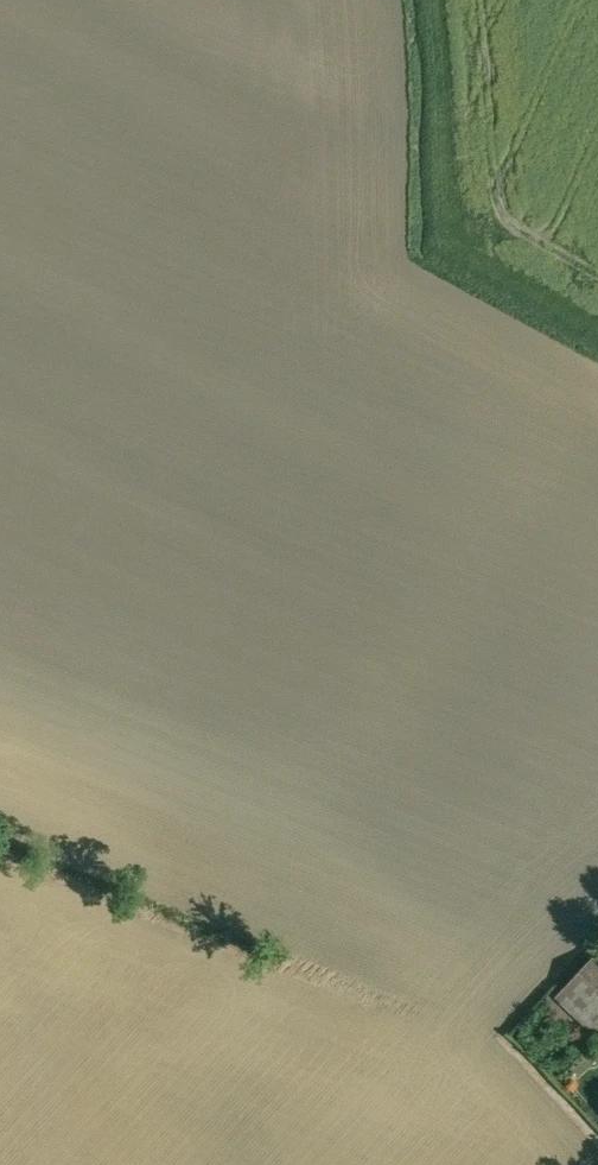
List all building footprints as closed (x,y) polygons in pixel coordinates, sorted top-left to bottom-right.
[(556,997),(597,1036),(597,1035),(597,1008),(597,1007),(597,966),(591,960),(556,997)]
